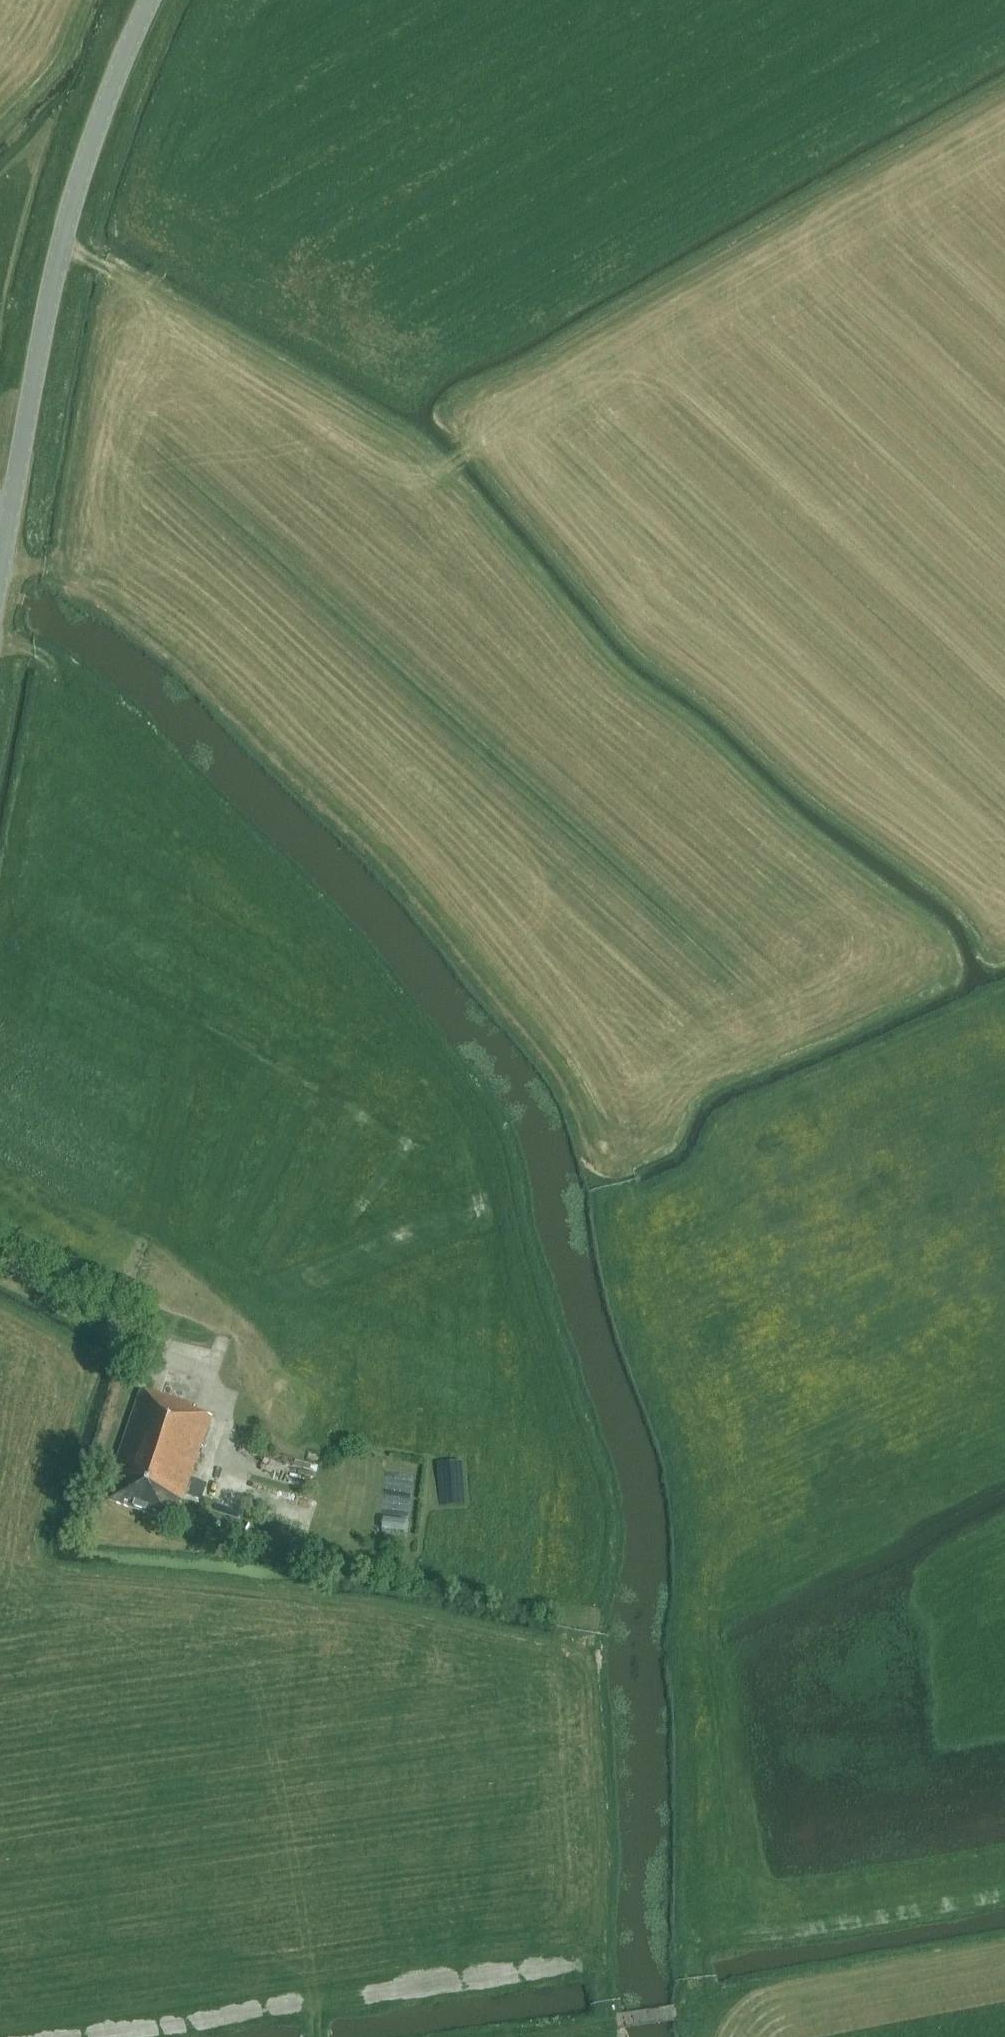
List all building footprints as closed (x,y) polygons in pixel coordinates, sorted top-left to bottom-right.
[(134,1385),(142,1388),(113,1474),(118,1475),(109,1500),(175,1523),(212,1417),(194,1411),(196,1406),(160,1394),(166,1377),(140,1368),(134,1385)]
